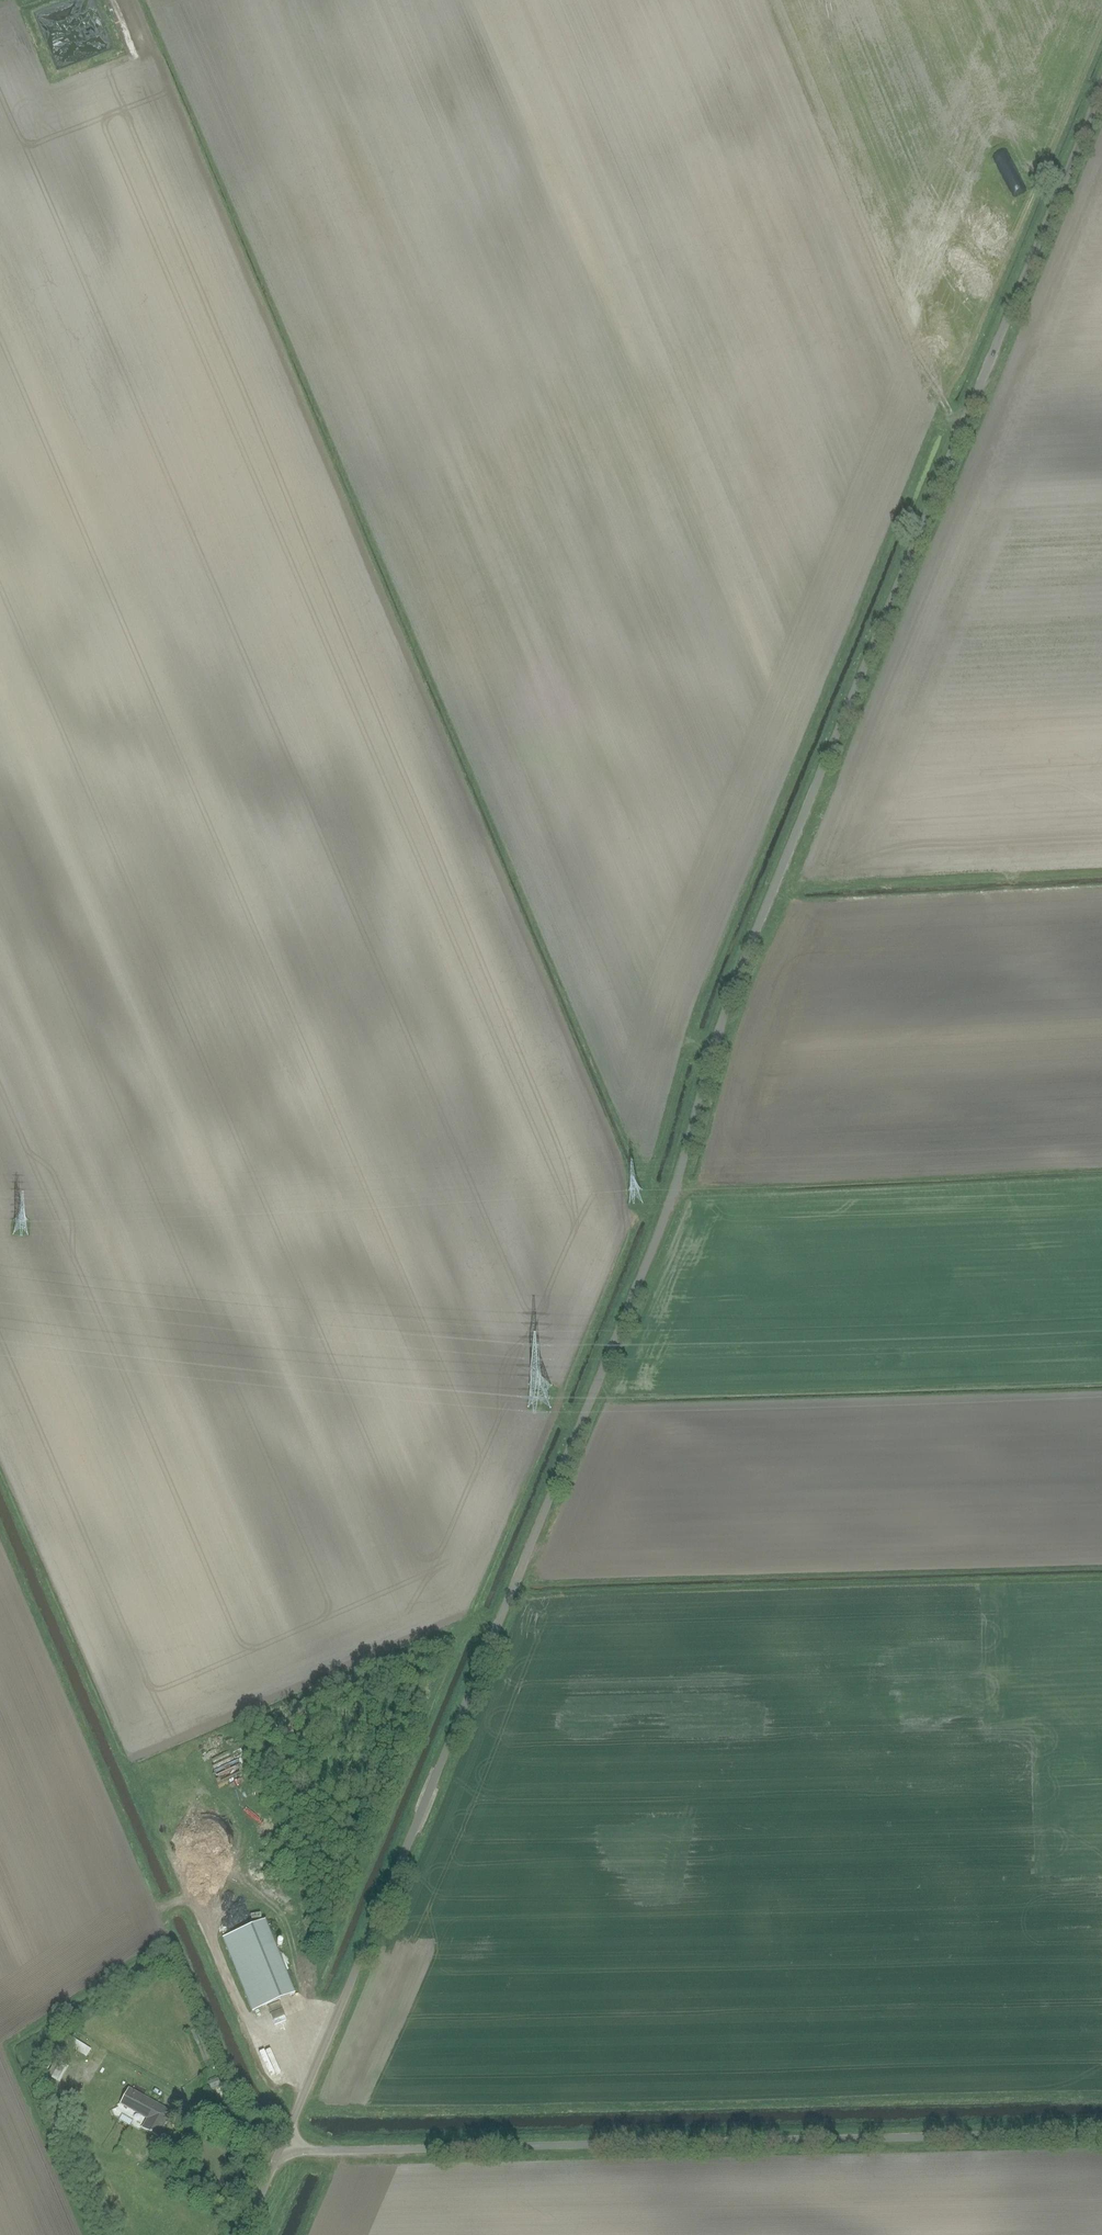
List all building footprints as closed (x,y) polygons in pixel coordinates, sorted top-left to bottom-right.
[(74,27),(80,46),(101,40),(104,47),(111,44),(98,0),(68,0),(42,8),(47,23),(53,21),(55,27),(65,23),(67,29),(74,27)] [(227,1782),(238,1776),(243,1785),(245,1790),(251,1789),(251,1786),(247,1781),(245,1773),(250,1770),(249,1768),(239,1751),(232,1753),(219,1761),(221,1772),(225,1778),(226,1783),(227,1782)] [(265,1921),(223,1938),(252,2011),(265,2003),(266,2006),(295,1994),(265,1921)] [(60,2043),(56,2050),(62,2054),(66,2046),(60,2043)] [(60,2062),(51,2078),(57,2082),(67,2066),(60,2062)] [(219,2078),(208,2082),(211,2088),(221,2084),(219,2078)] [(158,2137),(172,2112),(144,2097),(142,2100),(128,2092),(121,2104),(147,2119),(142,2128),(158,2137)]
